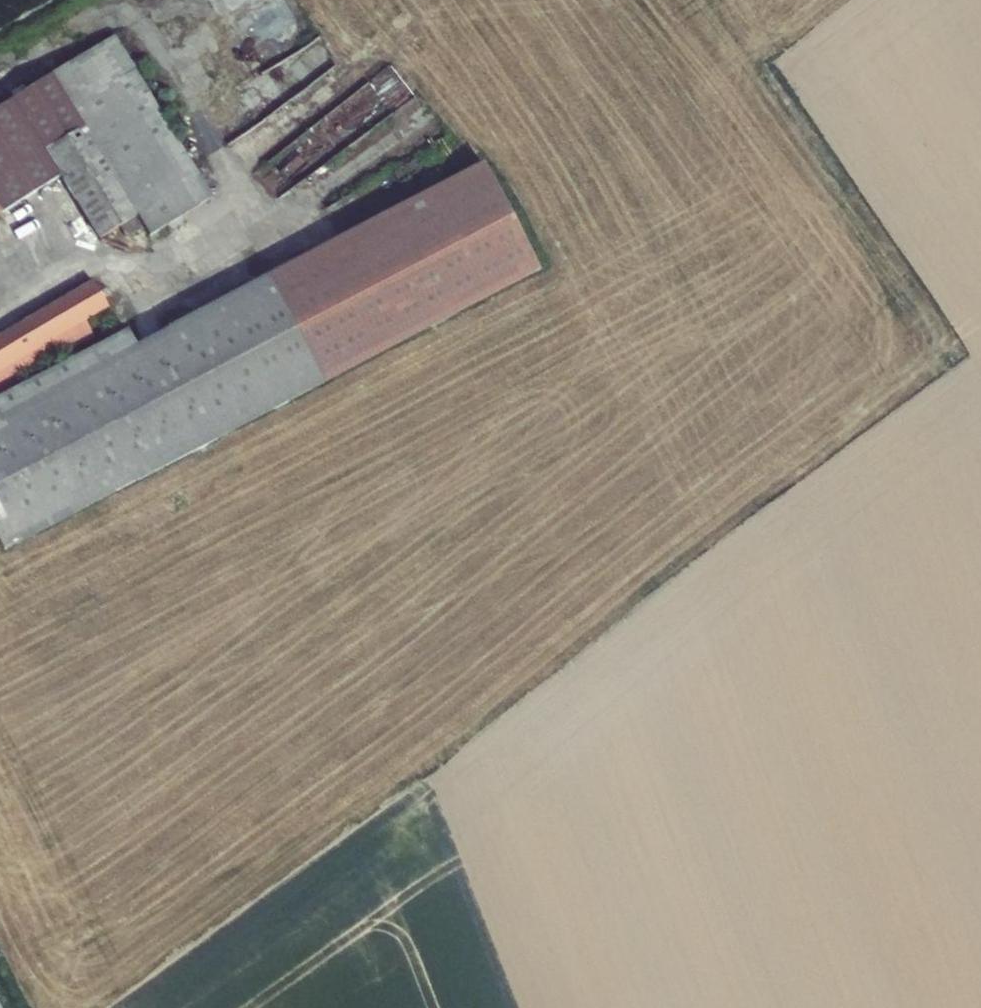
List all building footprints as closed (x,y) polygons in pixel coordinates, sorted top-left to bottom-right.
[(66,192),(101,246),(122,234),(129,243),(145,234),(150,241),(213,200),(117,46),(0,119),(0,232),(66,192)] [(18,563),(537,261),(477,157),(115,368),(105,353),(0,415),(0,532),(18,563)] [(96,347),(86,333),(111,314),(95,290),(0,352),(0,404),(96,347)]
